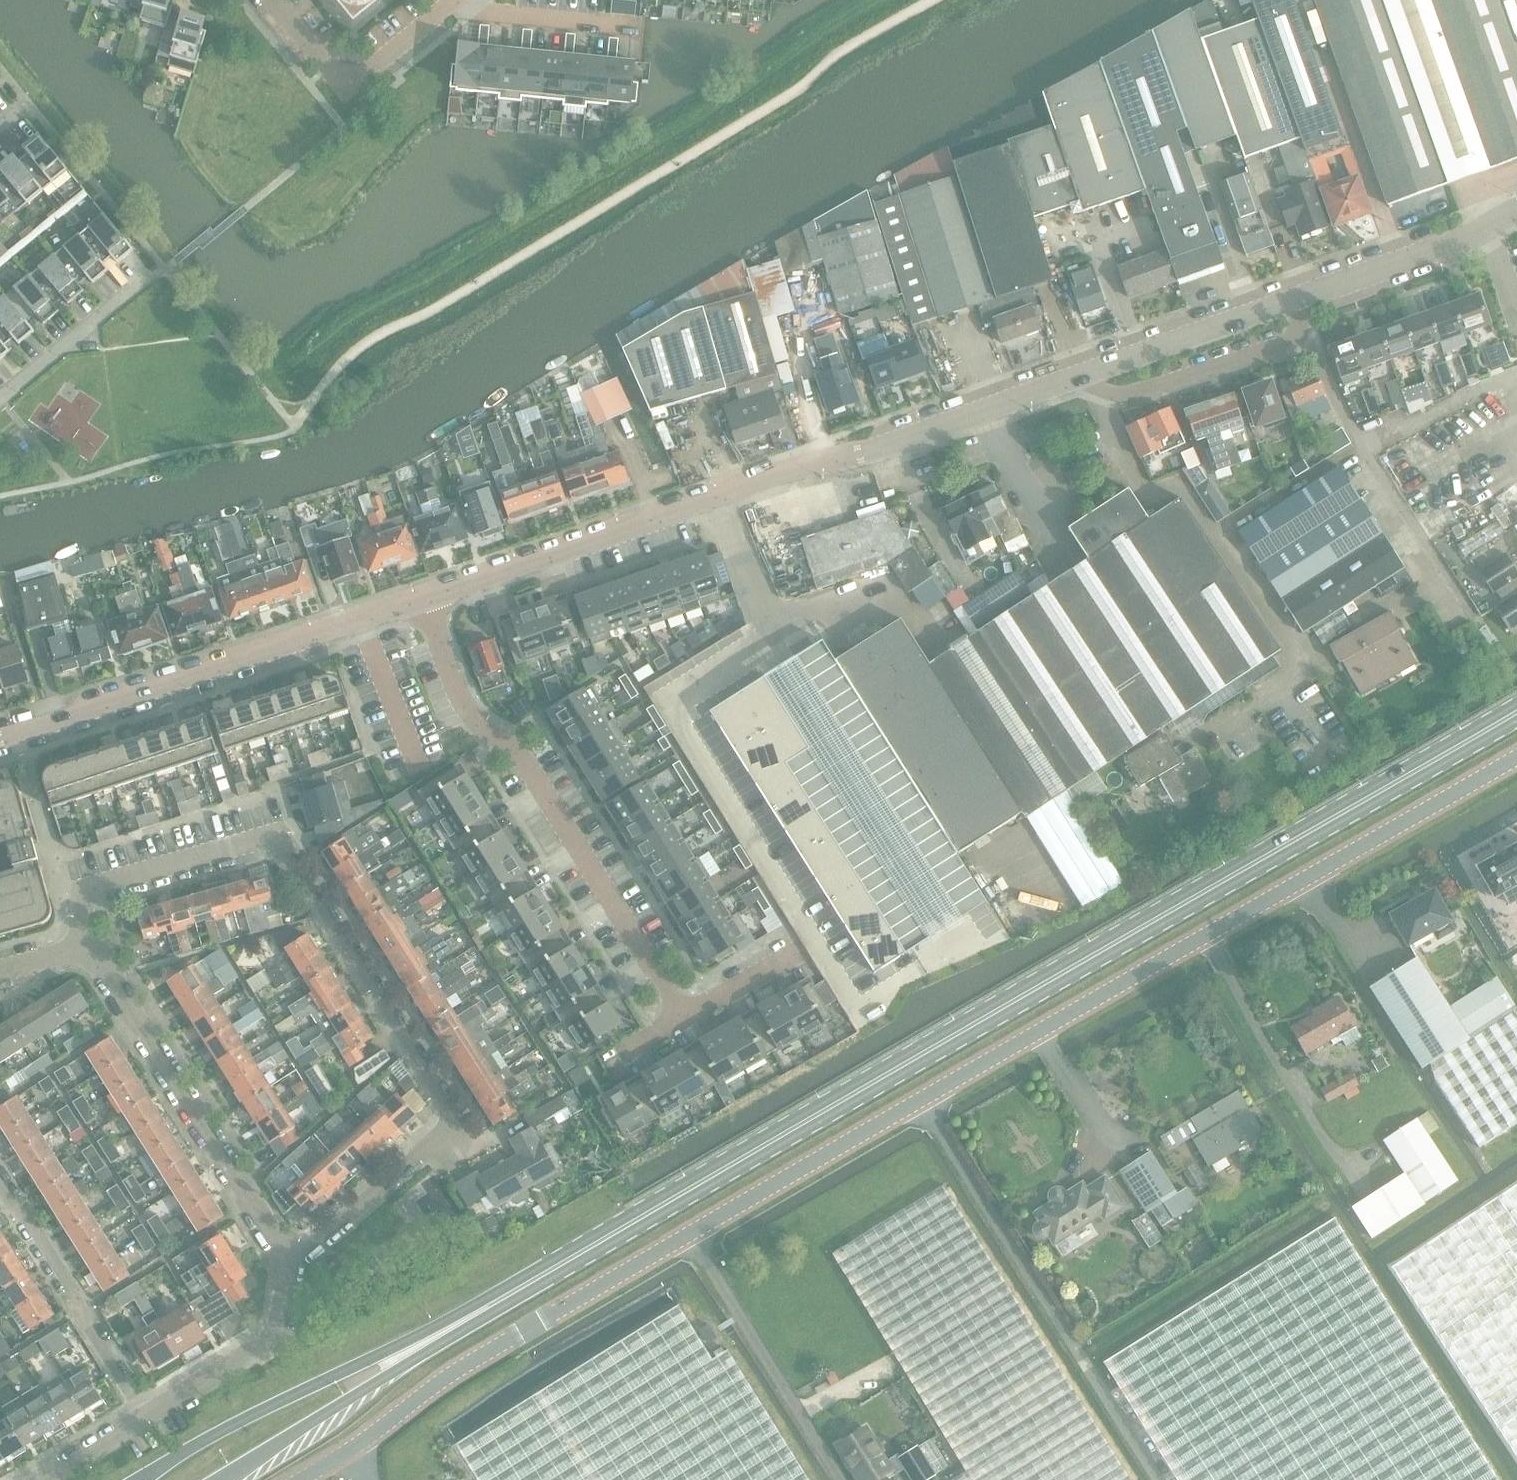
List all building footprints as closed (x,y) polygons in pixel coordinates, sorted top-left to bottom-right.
[(165,27),(166,27),(170,15),(175,0),(132,0),(130,6),(143,10),(140,19),(165,27)] [(1256,14),(1258,20),(1269,52),(1302,140),(1306,151),(1309,150),(1343,138),(1304,29),(1294,1),(1293,0),(1251,0),(1256,14)] [(1389,206),(1447,186),(1516,160),(1516,58),(1496,0),(1315,0),(1389,206)] [(182,19),(170,15),(166,27),(165,27),(160,43),(173,47),(168,64),(194,72),(207,30),(202,29),(205,19),(184,12),(182,19)] [(1191,13),(1152,34),(1187,130),(1188,129),(1196,151),(1235,137),(1215,82),(1200,40),(1191,13)] [(1246,24),(1200,40),(1215,82),(1235,137),(1237,136),(1246,160),(1279,148),(1292,185),(1294,184),(1296,189),(1285,193),(1287,198),(1279,201),(1288,228),(1297,225),(1301,238),(1331,227),(1315,182),(1317,182),(1306,151),(1302,140),(1269,52),(1258,20),(1246,24)] [(480,25),(479,36),(488,37),(489,26),(480,25)] [(523,30),(522,40),(531,41),(532,30),(523,30)] [(566,34),(565,44),(574,45),(575,35),(566,34)] [(1152,34),(1100,62),(1179,281),(1223,265),(1176,133),(1187,130),(1152,34)] [(479,36),(478,46),(483,47),(478,93),(500,95),(504,49),(487,47),(488,37),(479,36)] [(609,38),(608,49),(617,50),(618,39),(609,38)] [(522,40),(521,51),(526,51),(521,97),(543,99),(547,53),(530,52),(531,41),(522,40)] [(452,64),(450,88),(456,88),(455,91),(478,93),(483,47),(478,46),(460,44),(458,65),(452,64)] [(565,44),(564,55),(569,55),(564,106),(585,108),(590,57),(573,56),(574,45),(565,44)] [(500,95),(499,100),(521,102),(521,97),(526,51),(521,51),(504,49),(500,95)] [(608,49),(607,59),(612,60),(607,106),(630,108),(630,106),(636,106),(638,83),(632,82),(634,62),(616,60),(617,50),(608,49)] [(547,53),(543,99),(563,101),(563,106),(564,106),(569,55),(564,55),(547,53)] [(590,57),(585,108),(586,108),(587,104),(607,106),(612,60),(607,59),(590,57)] [(1099,63),(1043,93),(1045,98),(1047,107),(1083,213),(1100,210),(1145,194),(1128,146),(1111,99),(1112,98),(1099,63)] [(449,97),(448,114),(450,114),(450,112),(462,114),(460,99),(449,97)] [(1003,119),(1002,119),(1003,121),(1003,122),(1034,218),(1042,216),(1070,206),(1072,212),(1077,215),(1083,213),(1047,107),(1045,98),(1030,104),(1031,106),(1016,111),(1017,114),(1003,119)] [(962,146),(948,150),(1003,320),(1028,311),(1033,309),(1037,308),(1036,304),(1031,290),(1054,283),(1034,218),(1003,122),(988,126),(989,129),(975,134),(976,137),(961,143),(962,146)] [(28,152),(20,160),(19,160),(26,170),(43,190),(69,169),(39,133),(23,146),(28,152)] [(901,196),(874,203),(913,326),(979,306),(985,326),(995,323),(1003,320),(948,150),(947,147),(895,176),(901,196)] [(1240,152),(1229,156),(1232,164),(1243,160),(1240,152)] [(0,176),(0,188),(2,190),(18,210),(43,190),(26,170),(19,160),(20,160),(15,153),(0,165),(0,168),(4,173),(0,176)] [(1247,257),(1275,247),(1249,175),(1221,185),(1247,257)] [(1323,192),(1335,226),(1369,214),(1357,180),(1323,192)] [(18,210),(2,190),(0,188),(0,226),(18,210)] [(85,188),(70,201),(78,203),(89,194),(85,188)] [(776,243),(775,244),(783,271),(784,270),(825,258),(841,315),(899,298),(872,204),(868,191),(776,243)] [(70,201),(59,209),(64,215),(78,203),(70,201)] [(59,209),(45,221),(53,224),(64,215),(59,209)] [(105,213),(80,234),(96,255),(104,264),(105,263),(114,256),(119,262),(135,249),(105,213)] [(45,221),(34,230),(39,235),(53,224),(45,221)] [(34,230),(20,242),(29,244),(39,235),(34,230)] [(80,234),(55,255),(72,275),(79,284),(80,284),(89,277),(94,283),(110,270),(105,263),(104,264),(96,255),(80,234)] [(20,242),(10,250),(14,256),(29,244),(20,242)] [(14,256),(10,250),(0,258),(0,263),(4,265),(14,256)] [(1130,299),(1176,282),(1165,252),(1119,268),(1130,299)] [(55,255),(30,275),(47,296),(55,305),(55,304),(64,297),(69,303),(85,290),(80,284),(79,284),(72,275),(55,255)] [(730,269),(698,288),(704,307),(703,308),(718,361),(727,390),(735,387),(740,403),(725,408),(737,444),(751,439),(784,428),(772,394),(783,390),(781,382),(777,366),(776,363),(764,321),(751,278),(746,260),(730,269)] [(1081,316),(1106,308),(1092,267),(1067,275),(1081,316)] [(30,275),(6,295),(8,297),(20,313),(30,325),(31,325),(39,317),(44,324),(61,310),(55,304),(55,305),(47,296),(30,275)] [(128,281),(123,275),(117,281),(122,287),(128,281)] [(698,288),(616,336),(647,406),(650,413),(651,412),(666,408),(727,390),(718,361),(703,308),(704,307),(698,288)] [(6,345),(15,338),(20,344),(36,331),(31,325),(30,325),(20,313),(8,297),(6,295),(0,300),(0,339),(5,345),(6,345)] [(1478,295),(1452,304),(1464,335),(1489,326),(1478,295)] [(890,304),(875,308),(879,317),(877,317),(879,323),(895,318),(890,304)] [(1452,304),(1428,313),(1439,344),(1464,335),(1452,304)] [(851,326),(877,317),(879,317),(875,308),(858,313),(859,317),(848,319),(851,326)] [(1003,320),(995,323),(1002,344),(1041,331),(1033,309),(1028,311),(1003,320)] [(1428,313),(1404,321),(1415,352),(1439,344),(1428,313)] [(1404,321),(1379,330),(1391,361),(1415,352),(1404,321)] [(1379,330),(1355,338),(1366,370),(1391,361),(1379,330)] [(878,390),(902,381),(891,351),(890,352),(883,333),(856,343),(863,361),(868,359),(878,390)] [(1369,376),(1366,370),(1355,338),(1330,347),(1344,385),(1369,376)] [(6,345),(5,345),(0,339),(0,360),(11,351),(6,345)] [(915,343),(891,351),(902,381),(925,374),(915,343)] [(1492,372),(1504,367),(1496,345),(1484,349),(1492,372)] [(1467,380),(1479,376),(1471,354),(1459,358),(1467,380)] [(830,411),(858,402),(846,368),(844,368),(839,355),(824,361),(828,374),(818,377),(830,411)] [(788,363),(777,366),(781,382),(782,385),(793,382),(788,363)] [(1443,389),(1454,385),(1446,363),(1435,367),(1443,389)] [(1419,398),(1430,394),(1422,371),(1411,375),(1419,398)] [(1303,422),(1332,410),(1316,372),(1287,384),(1291,395),(1284,398),(1289,410),(1297,407),(1303,422)] [(584,400),(580,401),(611,488),(616,486),(617,488),(626,484),(627,482),(631,481),(620,451),(610,455),(603,434),(605,433),(600,423),(617,415),(602,384),(599,385),(593,373),(578,379),(577,384),(578,387),(584,400)] [(1394,407),(1406,402),(1398,380),(1386,384),(1394,407)] [(1267,429),(1284,424),(1271,384),(1268,385),(1264,382),(1258,384),(1256,389),(1246,393),(1253,415),(1248,417),(1251,427),(1265,423),(1267,429)] [(591,462),(582,465),(593,497),(603,493),(602,491),(611,488),(580,401),(584,400),(578,387),(567,391),(591,462)] [(1369,415),(1381,411),(1373,389),(1361,393),(1369,415)] [(1210,403),(1221,434),(1232,467),(1241,463),(1232,434),(1243,430),(1242,427),(1244,426),(1234,396),(1231,397),(1227,394),(1217,398),(1215,402),(1210,403)] [(1196,442),(1221,434),(1210,403),(1201,407),(1196,405),(1190,407),(1187,411),(1186,412),(1196,442)] [(666,408),(651,412),(653,420),(668,416),(666,408)] [(1171,410),(1148,420),(1155,436),(1157,435),(1159,439),(1157,440),(1157,441),(1171,435),(1171,436),(1172,436),(1177,447),(1185,443),(1171,410)] [(538,445),(550,442),(543,423),(542,423),(540,419),(530,422),(538,445)] [(555,419),(543,423),(550,442),(562,437),(555,419)] [(1162,454),(1177,447),(1172,436),(1171,436),(1171,435),(1157,441),(1157,440),(1159,439),(1157,435),(1155,436),(1148,420),(1128,429),(1140,457),(1160,449),(1162,454)] [(1332,452),(1350,441),(1339,423),(1321,434),(1332,452)] [(455,436),(463,460),(480,454),(470,425),(455,436)] [(522,519),(529,516),(506,450),(504,445),(496,449),(501,465),(492,468),(512,524),(522,520),(522,519)] [(580,501),(593,497),(582,465),(573,468),(565,445),(555,449),(574,501),(579,499),(580,501)] [(516,446),(506,450),(529,516),(536,514),(537,515),(549,511),(538,480),(534,469),(525,472),(516,446)] [(1193,448),(1181,454),(1188,470),(1198,465),(1200,464),(1193,448)] [(544,466),(534,469),(538,480),(549,511),(559,507),(559,505),(568,502),(550,452),(540,455),(544,466)] [(1303,459),(1290,468),(1295,477),(1308,469),(1303,459)] [(1188,470),(1185,471),(1196,487),(1207,480),(1198,465),(1188,470)] [(431,467),(420,470),(424,484),(436,481),(431,467)] [(1240,532),(1263,569),(1363,505),(1340,468),(1240,532)] [(490,482),(459,492),(474,535),(479,533),(482,533),(483,534),(484,538),(504,532),(502,527),(502,526),(504,525),(502,517),(494,496),(490,482)] [(980,492),(979,493),(1000,534),(1010,555),(1030,546),(1011,508),(1007,510),(995,485),(993,486),(987,484),(981,487),(980,492)] [(435,487),(425,490),(444,546),(452,543),(453,546),(463,542),(465,539),(468,538),(456,506),(443,510),(435,487)] [(435,549),(444,546),(425,490),(417,493),(425,516),(411,521),(422,553),(423,553),(425,555),(436,551),(435,549)] [(838,659),(835,660),(944,834),(957,854),(960,852),(1023,813),(1026,817),(1066,792),(1078,784),(1167,725),(1272,655),(1280,650),(1181,498),(1149,519),(1129,490),(1070,529),(1089,558),(1049,584),(1031,596),(978,631),(929,664),(901,620),(838,659)] [(381,567),(393,563),(370,498),(368,493),(358,497),(365,517),(368,516),(372,527),(375,526),(378,536),(359,542),(369,571),(373,570),(378,571),(381,567)] [(977,545),(1000,534),(979,493),(945,509),(956,531),(956,534),(960,542),(962,543),(971,562),(982,555),(977,545)] [(379,495),(370,498),(393,563),(403,560),(408,560),(411,557),(416,555),(403,516),(387,521),(384,510),(379,495)] [(1231,513),(1221,498),(1208,507),(1218,522),(1231,513)] [(1263,569),(1287,606),(1387,542),(1363,505),(1263,569)] [(888,510),(800,539),(817,589),(890,565),(908,593),(915,589),(928,609),(946,597),(927,569),(888,510)] [(358,573),(346,538),(351,537),(345,517),(329,522),(332,530),(316,536),(319,547),(316,549),(320,562),(324,560),(331,582),(342,578),(347,582),(355,579),(356,574),(358,573)] [(269,524),(274,539),(285,535),(280,520),(269,524)] [(1470,556),(1505,536),(1498,523),(1463,544),(1470,556)] [(216,543),(223,561),(233,558),(229,546),(227,539),(216,543)] [(176,566),(168,542),(155,546),(163,571),(176,566)] [(238,542),(229,546),(233,558),(242,555),(238,542)] [(1411,579),(1387,542),(1287,606),(1304,633),(1312,628),(1341,609),(1376,587),(1383,598),(1398,588),(1411,579)] [(288,544),(276,548),(292,598),(313,591),(304,562),(295,565),(288,544)] [(126,546),(112,551),(117,564),(130,560),(126,546)] [(270,563),(259,567),(258,567),(271,605),(292,598),(276,548),(267,551),(270,563)] [(107,552),(84,559),(89,574),(111,567),(107,552)] [(705,553),(686,560),(703,607),(721,601),(705,553)] [(1506,553),(1479,570),(1494,592),(1497,590),(1504,600),(1495,606),(1511,631),(1516,627),(1516,569),(1506,553)] [(255,555),(234,562),(251,612),(271,605),(258,567),(259,567),(255,555)] [(74,578),(89,574),(84,559),(69,564),(74,578)] [(686,560),(668,566),(684,613),(703,607),(686,560)] [(176,564),(179,574),(180,574),(197,629),(205,626),(206,628),(216,625),(217,622),(221,621),(210,590),(196,595),(192,583),(191,583),(184,561),(176,564)] [(230,619),(251,612),(234,562),(225,565),(229,577),(217,581),(230,619)] [(938,562),(927,569),(946,597),(956,590),(956,588),(943,570),(941,566),(938,562)] [(668,566),(650,572),(666,620),(684,613),(668,566)] [(650,572),(632,579),(648,626),(666,620),(650,572)] [(1016,573),(963,607),(978,630),(1030,595),(1016,573)] [(188,632),(197,629),(180,574),(179,574),(171,577),(175,589),(174,589),(178,601),(164,606),(174,637),(175,636),(178,638),(189,635),(188,632)] [(52,625),(55,634),(70,630),(68,621),(53,575),(18,585),(30,632),(52,625)] [(1031,596),(1049,584),(1044,575),(1025,587),(1030,595),(1031,596)] [(632,579),(614,585),(627,623),(626,624),(629,633),(630,632),(648,626),(632,579)] [(614,585),(595,591),(609,629),(626,624),(627,623),(614,585)] [(136,591),(126,595),(145,649),(163,643),(165,639),(167,639),(157,607),(143,612),(136,591)] [(595,591),(576,598),(592,645),(612,638),(609,629),(595,591)] [(124,656),(145,649),(126,595),(116,598),(121,614),(126,612),(127,617),(109,623),(120,655),(121,654),(124,656)] [(554,599),(533,607),(548,649),(580,638),(566,599),(555,603),(554,599)] [(513,618),(501,622),(516,665),(549,654),(550,653),(548,649),(533,607),(511,614),(513,618)] [(1341,609),(1312,628),(1323,645),(1352,626),(1341,609)] [(1391,611),(1356,631),(1368,653),(1373,650),(1390,679),(1417,664),(1398,630),(1401,628),(1391,611)] [(735,615),(714,628),(716,631),(717,633),(722,640),(742,627),(735,615)] [(101,624),(71,633),(82,668),(111,659),(101,624)] [(713,625),(705,630),(709,638),(717,633),(716,631),(714,628),(713,625)] [(82,668),(71,633),(70,630),(55,634),(56,637),(44,641),(54,675),(82,668)] [(694,631),(686,637),(693,648),(701,643),(697,635),(694,631)] [(1361,695),(1390,679),(1373,650),(1368,653),(1356,631),(1330,645),(1340,664),(1343,662),(1361,695)] [(509,683),(495,646),(493,641),(484,644),(481,642),(475,645),(473,648),(471,649),(477,667),(474,668),(483,692),(509,683)] [(679,641),(670,647),(677,658),(686,653),(679,641)] [(715,710),(710,712),(832,904),(874,973),(986,901),(957,854),(944,834),(835,660),(823,641),(751,686),(715,710)] [(0,652),(0,682),(2,690),(28,682),(17,647),(0,652)] [(665,654),(653,661),(659,670),(670,663),(665,654)] [(649,664),(633,674),(638,682),(654,673),(649,664)] [(619,678),(625,689),(632,685),(625,674),(619,678)] [(326,675),(315,679),(328,717),(349,709),(341,685),(338,679),(333,676),(326,675)] [(315,679),(294,686),(307,723),(328,717),(315,679)] [(549,711),(560,729),(603,703),(591,685),(549,711)] [(625,689),(631,699),(638,695),(632,685),(625,689)] [(294,686),(274,692),(287,730),(307,723),(294,686)] [(274,692),(253,699),(266,737),(287,730),(274,692)] [(253,699),(233,706),(246,744),(266,737),(253,699)] [(560,729),(571,747),(614,720),(613,719),(609,722),(599,706),(603,703),(560,729)] [(653,705),(646,709),(653,720),(660,716),(653,705)] [(246,744),(233,706),(211,713),(224,751),(246,744)] [(205,715),(183,722),(196,760),(218,753),(205,715)] [(666,725),(660,716),(653,720),(659,730),(666,725)] [(571,747),(581,763),(616,743),(624,738),(614,720),(571,747)] [(183,722),(162,729),(175,767),(196,760),(183,722)] [(162,729),(142,736),(155,774),(175,767),(162,729)] [(1174,803),(1214,780),(1195,748),(1180,757),(1167,733),(1125,758),(1141,786),(1159,776),(1174,803)] [(142,736),(122,742),(135,780),(155,774),(142,736)] [(358,736),(348,738),(352,753),(362,750),(358,736)] [(657,741),(664,751),(670,747),(664,736),(657,741)] [(122,742),(101,749),(114,787),(135,780),(122,742)] [(626,759),(616,743),(581,763),(592,781),(626,759)] [(101,749),(80,756),(93,794),(114,787),(101,749)] [(326,749),(317,752),(321,764),(330,761),(326,749)] [(321,764),(317,752),(307,755),(311,767),(321,764)] [(80,756),(60,763),(73,801),(93,794),(80,756)] [(637,777),(626,759),(592,781),(603,799),(637,777)] [(285,762),(276,766),(280,778),(289,774),(285,762)] [(73,801),(60,763),(47,768),(44,773),(42,778),(43,783),(51,808),(73,801)] [(280,778),(276,766),(266,769),(270,781),(280,778)] [(441,817),(479,793),(468,774),(464,776),(458,766),(423,788),(441,817)] [(678,775),(685,785),(692,781),(685,770),(678,775)] [(306,794),(299,796),(309,829),(314,828),(319,843),(344,827),(332,786),(330,787),(328,787),(323,772),(301,779),(302,781),(302,782),(306,794)] [(42,923),(43,923),(44,923),(45,922),(46,921),(47,921),(48,920),(49,920),(49,919),(50,918),(51,917),(52,916),(52,915),(52,914),(53,913),(53,912),(53,911),(53,910),(53,909),(53,908),(53,907),(53,906),(53,905),(52,904),(20,789),(19,788),(19,787),(19,786),(18,785),(18,784),(17,784),(16,783),(16,782),(15,782),(14,781),(13,781),(13,780),(12,780),(11,779),(10,779),(9,779),(8,779),(7,779),(6,779),(5,779),(4,779),(3,779),(0,780),(0,846),(7,844),(16,874),(0,879),(0,935),(42,923)] [(235,784),(239,797),(249,793),(245,781),(235,784)] [(692,781),(685,785),(692,795),(698,791),(692,781)] [(645,782),(608,806),(620,826),(658,802),(645,782)] [(223,802),(233,799),(229,786),(219,790),(223,802)] [(479,793),(441,817),(459,845),(494,824),(488,814),(491,812),(479,793)] [(196,797),(186,800),(191,813),(200,809),(196,797)] [(191,813),(186,800),(177,804),(181,816),(191,813)] [(620,826),(632,845),(670,822),(658,802),(620,826)] [(710,810),(703,814),(709,824),(716,820),(710,810)] [(155,811),(146,814),(150,826),(159,823),(155,811)] [(150,826),(146,814),(136,817),(140,829),(150,826)] [(716,820),(709,824),(715,834),(722,830),(716,820)] [(670,822),(632,845),(644,864),(682,840),(670,822)] [(114,824),(104,828),(109,840),(118,836),(114,824)] [(477,874),(515,850),(503,831),(500,833),(494,824),(459,845),(477,874)] [(109,840),(104,828),(95,831),(99,843),(109,840)] [(323,853),(334,870),(380,841),(374,830),(360,839),(353,829),(342,836),(344,839),(323,853)] [(399,829),(386,837),(393,847),(405,839),(399,829)] [(76,831),(61,836),(62,841),(66,847),(72,850),(82,849),(76,831)] [(656,883),(694,860),(682,840),(644,864),(656,883)] [(334,870),(345,887),(367,873),(366,873),(379,865),(373,855),(384,847),(380,841),(334,870)] [(1477,866),(1483,878),(1478,880),(1487,897),(1492,894),(1494,897),(1503,892),(1509,904),(1516,900),(1516,844),(1477,866)] [(740,845),(733,849),(739,859),(746,855),(740,845)] [(475,876),(493,904),(528,882),(522,873),(525,870),(514,852),(475,876)] [(746,855),(739,859),(746,869),(752,865),(746,855)] [(698,857),(694,860),(656,883),(669,904),(706,880),(711,878),(698,857)] [(387,875),(391,881),(401,875),(397,869),(387,875)] [(411,869),(402,875),(407,883),(416,878),(411,869)] [(345,887),(355,904),(381,888),(375,879),(372,881),(367,873),(345,887)] [(355,904),(366,921),(399,901),(393,892),(396,890),(395,888),(405,881),(401,875),(391,881),(381,888),(355,904)] [(246,882),(261,932),(268,930),(265,917),(280,912),(276,897),(272,898),(266,877),(246,882)] [(669,904),(680,922),(718,898),(706,880),(669,904)] [(246,882),(227,888),(234,912),(245,910),(252,935),(261,932),(246,882)] [(506,934),(507,935),(549,909),(537,889),(534,891),(528,882),(493,904),(510,931),(506,934)] [(757,901),(764,897),(757,887),(751,891),(757,901)] [(227,888),(208,893),(222,943),(229,941),(222,916),(234,912),(227,888)] [(418,901),(423,909),(443,896),(438,888),(418,901)] [(1434,892),(1392,915),(1408,943),(1433,929),(1438,939),(1455,929),(1434,892)] [(208,893),(188,899),(196,924),(206,921),(214,946),(222,943),(208,893)] [(423,909),(428,917),(448,904),(443,896),(423,909)] [(764,897),(757,901),(763,911),(770,907),(764,897)] [(680,922),(692,941),(730,918),(718,898),(680,922)] [(188,899),(170,904),(184,954),(192,952),(184,927),(196,924),(188,899)] [(366,921),(377,938),(423,909),(418,901),(404,909),(399,901),(366,921)] [(177,957),(184,954),(170,904),(149,910),(153,922),(141,925),(146,940),(158,936),(157,935),(168,932),(172,945),(173,944),(177,957)] [(467,905),(459,910),(465,921),(474,916),(467,905)] [(377,938),(387,954),(409,941),(404,932),(428,917),(423,909),(377,938)] [(507,935),(525,964),(564,939),(557,930),(561,927),(549,909),(507,935)] [(751,933),(738,913),(692,942),(705,962),(716,955),(719,959),(732,951),(730,946),(734,944),(751,933)] [(387,954),(398,972),(423,955),(445,942),(440,934),(429,941),(423,932),(409,941),(387,954)] [(751,933),(734,944),(739,951),(751,943),(756,941),(751,933)] [(277,967),(267,974),(273,982),(282,976),(282,975),(292,968),(293,970),(319,953),(307,934),(285,948),(290,958),(291,959),(277,967)] [(525,964),(542,992),(585,966),(572,946),(569,948),(564,939),(525,964)] [(398,972),(409,989),(431,975),(430,974),(441,967),(435,958),(450,949),(445,942),(423,955),(398,972)] [(209,956),(204,958),(217,979),(219,978),(222,976),(233,969),(220,949),(209,956)] [(137,951),(128,954),(132,967),(141,964),(137,951)] [(282,976),(273,982),(277,989),(285,983),(287,985),(300,977),(301,974),(307,984),(330,970),(319,953),(293,970),(292,968),(282,975),(282,976)] [(192,965),(166,981),(180,1003),(206,987),(217,979),(204,958),(192,966),(192,965)] [(471,961),(461,968),(466,976),(470,973),(476,969),(471,961)] [(1421,1068),(1431,1062),(1516,1008),(1500,983),(1496,976),(1449,1007),(1420,963),(1415,966),(1373,994),(1421,1068)] [(409,989),(419,1005),(454,983),(466,976),(461,968),(460,966),(435,981),(431,975),(409,989)] [(504,966),(497,971),(501,977),(508,973),(504,966)] [(542,992),(560,1021),(599,997),(593,987),(596,985),(585,966),(542,992)] [(222,976),(219,978),(224,986),(237,978),(238,978),(237,976),(233,969),(222,976)] [(312,992),(288,1007),(294,1017),(341,987),(330,970),(307,984),(312,992)] [(419,1005),(430,1022),(452,1008),(446,999),(470,983),(466,976),(454,983),(419,1005)] [(206,987),(180,1003),(193,1023),(218,1007),(211,996),(225,987),(224,986),(219,978),(217,979),(206,987)] [(72,981),(51,995),(66,1020),(87,1007),(72,981)] [(811,982),(800,988),(798,985),(779,996),(781,1000),(801,1035),(831,1018),(811,982)] [(341,987),(294,1017),(298,1022),(310,1014),(311,1013),(318,1024),(329,1018),(351,1004),(341,987)] [(51,995),(29,1008),(45,1033),(66,1020),(51,995)] [(595,1039),(598,1043),(612,1034),(609,1030),(620,1023),(608,1003),(605,1005),(599,997),(560,1021),(578,1050),(595,1039)] [(1362,1038),(1355,1026),(1339,998),(1321,1007),(1323,1010),(1292,1028),(1306,1053),(1330,1040),(1333,1045),(1343,1040),(1346,1047),(1362,1038)] [(430,1022),(441,1039),(489,1009),(488,1008),(483,999),(456,1015),(452,1008),(430,1022)] [(772,1052),(801,1035),(781,1000),(771,1005),(769,1002),(750,1013),(772,1052)] [(252,1002),(239,1011),(244,1019),(247,1017),(259,1010),(253,1002),(252,1002)] [(314,1040),(310,1042),(315,1050),(319,1048),(362,1021),(351,1004),(329,1018),(318,1024),(323,1033),(313,1039),(314,1040)] [(441,1039),(451,1057),(487,1034),(481,1024),(497,1014),(492,1006),(488,1008),(489,1009),(441,1039)] [(218,1007),(193,1023),(206,1043),(231,1027),(218,1007)] [(24,1047),(45,1033),(29,1008),(8,1022),(24,1047)] [(1431,1062),(1439,1086),(1478,1148),(1516,1122),(1516,1009),(1516,1008),(1431,1062)] [(231,1027),(206,1043),(218,1063),(244,1047),(236,1035),(263,1017),(259,1010),(247,1017),(244,1019),(231,1027)] [(772,1052),(750,1013),(730,1024),(732,1027),(722,1033),(743,1068),(772,1052)] [(319,1048),(315,1050),(320,1057),(338,1046),(351,1066),(364,1057),(363,1056),(357,1046),(372,1037),(362,1021),(319,1048)] [(24,1047),(8,1022),(0,1027),(0,1054),(3,1060),(24,1047)] [(89,1028),(77,1036),(81,1044),(94,1036),(89,1028)] [(743,1069),(722,1033),(720,1030),(701,1041),(703,1044),(693,1050),(714,1085),(743,1069)] [(462,1074),(509,1044),(513,1042),(509,1035),(494,1044),(487,1034),(451,1057),(462,1074)] [(70,1051),(81,1044),(77,1036),(66,1043),(70,1051)] [(86,1053),(99,1074),(123,1059),(110,1038),(86,1053)] [(278,1041),(267,1048),(273,1057),(284,1050),(278,1041)] [(462,1074),(472,1090),(508,1068),(503,1059),(514,1052),(509,1044),(462,1074)] [(693,1050),(691,1046),(672,1057),(674,1061),(664,1066),(685,1102),(714,1085),(693,1050)] [(244,1047),(218,1063),(231,1083),(257,1067),(273,1057),(267,1048),(251,1059),(244,1047)] [(284,1050),(273,1057),(277,1063),(277,1065),(288,1058),(289,1057),(288,1056),(284,1050)] [(564,1073),(580,1062),(572,1050),(556,1060),(564,1073)] [(47,1055),(34,1063),(39,1071),(52,1062),(47,1055)] [(1381,1055),(1371,1061),(1378,1072),(1388,1066),(1381,1055)] [(257,1067),(231,1083),(244,1103),(269,1087),(262,1075),(277,1065),(277,1063),(273,1057),(257,1067)] [(398,1083),(408,1095),(418,1086),(400,1058),(390,1067),(402,1080),(398,1083)] [(99,1074),(112,1093),(135,1078),(123,1059),(99,1074)] [(28,1077),(39,1071),(34,1063),(24,1070),(28,1077)] [(655,1119),(684,1102),(662,1063),(643,1074),(645,1077),(635,1083),(655,1119)] [(478,1110),(530,1078),(537,1074),(532,1066),(514,1077),(508,1068),(472,1090),(479,1101),(474,1104),(478,1110)] [(72,1078),(64,1067),(54,1073),(62,1084),(72,1078)] [(1356,1086),(1357,1086),(1351,1074),(1321,1089),(1323,1092),(1327,1100),(1328,1102),(1344,1093),(1356,1086)] [(56,1088),(49,1076),(39,1083),(46,1094),(56,1088)] [(112,1093),(124,1113),(148,1098),(135,1078),(112,1093)] [(536,1087),(530,1078),(478,1110),(481,1115),(486,1112),(494,1124),(516,1110),(511,1103),(536,1087)] [(302,1080),(291,1088),(296,1096),(308,1089),(308,1088),(303,1080),(302,1080)] [(0,1085),(0,1095),(11,1088),(7,1081),(0,1085)] [(625,1136),(655,1119),(635,1083),(625,1089),(623,1085),(603,1097),(610,1108),(606,1111),(614,1125),(618,1122),(625,1136)] [(369,1085),(363,1091),(372,1100),(378,1095),(369,1085)] [(1356,1086),(1344,1093),(1347,1100),(1353,1096),(1360,1093),(1356,1086)] [(269,1087),(244,1103),(257,1123),(282,1107),(269,1087)] [(282,1107),(257,1123),(269,1143),(279,1136),(285,1146),(299,1138),(293,1128),(294,1127),(287,1115),(306,1103),(315,1116),(322,1111),(323,1111),(308,1088),(308,1089),(296,1096),(297,1097),(282,1107)] [(573,1090),(562,1097),(568,1108),(572,1116),(584,1109),(573,1090)] [(1238,1090),(1160,1136),(1169,1151),(1192,1137),(1210,1168),(1264,1135),(1265,1135),(1260,1126),(1239,1092),(1238,1090)] [(374,1116),(364,1125),(382,1145),(391,1137),(395,1141),(403,1135),(399,1130),(381,1110),(372,1100),(363,1091),(357,1097),(374,1116)] [(397,1095),(381,1110),(399,1130),(415,1115),(397,1095)] [(73,1102),(80,1113),(90,1107),(83,1096),(73,1102)] [(4,1133),(29,1117),(39,1111),(35,1103),(25,1110),(17,1097),(0,1107),(0,1126),(4,1133)] [(547,1120),(568,1108),(562,1097),(525,1117),(531,1129),(536,1126),(547,1120)] [(124,1113),(136,1132),(160,1117),(148,1098),(124,1113)] [(57,1112),(64,1123),(74,1116),(68,1106),(57,1112)] [(97,1117),(90,1107),(80,1113),(87,1124),(97,1117)] [(1459,1182),(1428,1135),(1438,1128),(1427,1111),(1384,1140),(1406,1173),(1352,1209),(1371,1239),(1459,1182)] [(337,1114),(330,1120),(366,1160),(382,1145),(364,1125),(354,1133),(337,1114)] [(81,1127),(74,1116),(64,1123),(71,1134),(81,1127)] [(4,1133),(17,1152),(42,1137),(29,1117),(4,1133)] [(136,1132),(149,1152),(173,1137),(160,1117),(136,1132)] [(342,1144),(331,1154),(353,1179),(370,1164),(366,1160),(330,1120),(325,1125),(342,1144)] [(547,1120),(536,1126),(539,1131),(550,1125),(547,1120)] [(530,1129),(511,1139),(519,1154),(513,1157),(529,1186),(533,1184),(535,1188),(540,1189),(550,1184),(551,1178),(548,1175),(556,1171),(540,1142),(538,1143),(530,1129)] [(98,1142),(105,1152),(115,1146),(108,1135),(98,1142)] [(17,1152),(30,1172),(54,1157),(42,1137),(17,1152)] [(149,1152),(161,1172),(185,1157),(173,1137),(149,1152)] [(304,1143),(298,1149),(337,1194),(353,1179),(331,1154),(321,1162),(304,1143)] [(83,1152),(89,1162),(99,1155),(93,1145),(83,1152)] [(122,1157),(115,1146),(105,1152),(112,1164),(122,1157)] [(329,1200),(337,1194),(298,1149),(282,1163),(288,1170),(295,1164),(306,1176),(289,1191),(302,1206),(311,1199),(316,1204),(325,1195),(329,1200)] [(1186,1188),(1176,1194),(1150,1153),(1121,1172),(1147,1213),(1150,1211),(1160,1225),(1195,1203),(1186,1188)] [(106,1167),(99,1155),(89,1162),(96,1173),(106,1167)] [(67,1176),(54,1157),(30,1172),(42,1192),(67,1176)] [(161,1172),(174,1192),(198,1177),(185,1157),(161,1172)] [(477,1171),(456,1183),(469,1207),(481,1201),(478,1195),(487,1190),(495,1206),(510,1198),(512,1203),(517,1204),(529,1197),(530,1193),(526,1187),(529,1186),(513,1157),(480,1176),(477,1171)] [(1049,1202),(1032,1213),(1037,1222),(1033,1227),(1033,1235),(1037,1239),(1043,1240),(1048,1238),(1053,1247),(1101,1217),(1104,1222),(1127,1208),(1106,1174),(1087,1186),(1083,1181),(1066,1191),(1062,1188),(1058,1187),(1052,1188),(1049,1191),(1047,1197),(1049,1202)] [(123,1182),(130,1192),(140,1185),(133,1175),(123,1182)] [(54,1212),(79,1196),(89,1190),(82,1179),(73,1185),(67,1176),(42,1192),(54,1212)] [(174,1192),(186,1211),(210,1196),(198,1177),(174,1192)] [(108,1192),(114,1202),(124,1195),(118,1185),(108,1192)] [(147,1197),(140,1185),(130,1192),(137,1203),(147,1197)] [(1114,1454),(1041,1337),(943,1186),(832,1254),(956,1454),(967,1472),(954,1479),(1131,1479),(1114,1454)] [(132,1207),(124,1195),(114,1202),(121,1213),(132,1207)] [(92,1216),(79,1196),(54,1212),(67,1232),(92,1216)] [(223,1216),(210,1196),(186,1211),(199,1231),(223,1216)] [(1163,1239),(1146,1212),(1132,1221),(1149,1248),(1163,1239)] [(148,1221),(155,1231),(165,1225),(158,1215),(148,1221)] [(105,1236),(92,1216),(67,1232),(80,1251),(105,1236)] [(492,1216),(479,1223),(484,1232),(497,1225),(492,1216)] [(1334,1217),(1104,1362),(1178,1479),(1498,1479),(1334,1217)] [(133,1231),(139,1241),(149,1235),(143,1225),(133,1231)] [(172,1236),(165,1225),(155,1231),(162,1243),(172,1236)] [(15,1253),(2,1233),(0,1234),(0,1262),(15,1253)] [(204,1261),(181,1275),(187,1285),(209,1271),(234,1256),(221,1234),(196,1249),(204,1261)] [(157,1246),(149,1235),(139,1241),(146,1253),(157,1246)] [(80,1251),(92,1271),(117,1255),(105,1236),(80,1251)] [(5,1288),(28,1274),(15,1253),(0,1262),(0,1280),(5,1288)] [(129,1275),(117,1255),(92,1271),(104,1290),(129,1275)] [(209,1271),(187,1285),(193,1294),(215,1280),(221,1290),(222,1291),(225,1289),(228,1294),(233,1302),(247,1294),(238,1280),(246,1275),(234,1256),(209,1271)] [(166,1264),(136,1282),(145,1296),(174,1277),(166,1264)] [(5,1288),(18,1308),(41,1293),(28,1274),(5,1288)] [(136,1282),(115,1295),(122,1306),(133,1299),(144,1317),(154,1311),(145,1296),(136,1282)] [(222,1291),(215,1296),(228,1317),(238,1310),(233,1302),(228,1294),(225,1289),(222,1291)] [(23,1333),(31,1328),(54,1313),(41,1293),(18,1308),(10,1313),(23,1333)] [(201,1295),(160,1321),(179,1353),(206,1337),(202,1330),(209,1325),(211,1328),(228,1317),(214,1294),(204,1301),(201,1295)] [(727,1349),(712,1359),(679,1305),(455,1444),(477,1479),(809,1479),(727,1349)] [(139,1341),(133,1345),(140,1355),(145,1352),(155,1368),(179,1353),(160,1321),(154,1311),(144,1317),(143,1318),(149,1327),(135,1336),(139,1341)] [(710,1343),(717,1338),(709,1326),(702,1331),(710,1343)] [(54,1355),(70,1346),(60,1329),(39,1341),(47,1354),(52,1352),(54,1355)] [(37,1343),(19,1354),(25,1363),(43,1353),(37,1343)] [(0,1365),(0,1366),(6,1375),(18,1368),(12,1358),(0,1365)] [(70,1370),(60,1376),(83,1411),(102,1399),(85,1370),(74,1376),(70,1370)] [(834,1371),(825,1375),(831,1386),(840,1382),(834,1371)] [(40,1385),(39,1386),(63,1424),(83,1411),(60,1376),(42,1387),(40,1385)] [(39,1386),(20,1398),(43,1435),(63,1424),(39,1386)] [(5,1418),(6,1418),(24,1447),(43,1435),(20,1398),(0,1410),(5,1418)] [(0,1421),(0,1452),(5,1459),(24,1447),(6,1418),(5,1418),(0,1421)] [(888,1479),(906,1468),(913,1479),(929,1479),(950,1467),(932,1439),(901,1458),(898,1453),(888,1459),(884,1452),(885,1451),(878,1438),(876,1440),(868,1427),(839,1445),(861,1479),(877,1479),(889,1479),(888,1479)]
